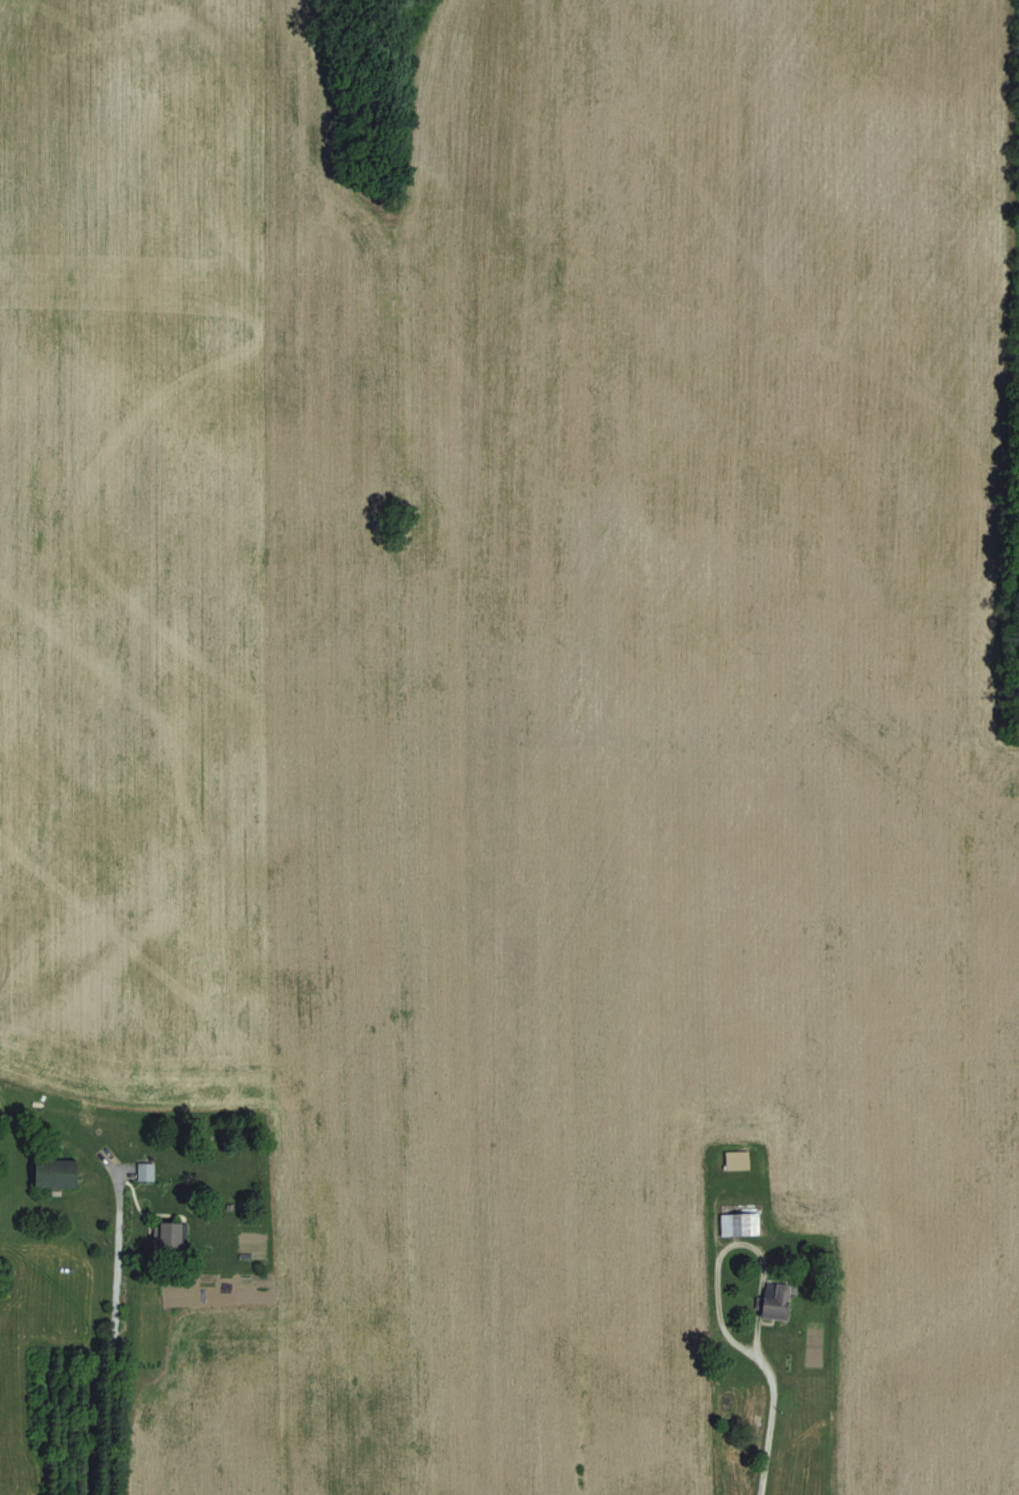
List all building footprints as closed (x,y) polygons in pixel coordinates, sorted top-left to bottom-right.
[(752,1151),(728,1151),(728,1170),(752,1170),(752,1151)] [(81,1158),(39,1158),(39,1187),(81,1187),(81,1158)] [(140,1180),(156,1180),(156,1162),(140,1162),(140,1180)] [(761,1212),(723,1212),(723,1235),(761,1235),(761,1212)] [(185,1249),(185,1222),(163,1222),(163,1249),(185,1249)] [(791,1320),(794,1286),(768,1283),(764,1317),(791,1320)]
